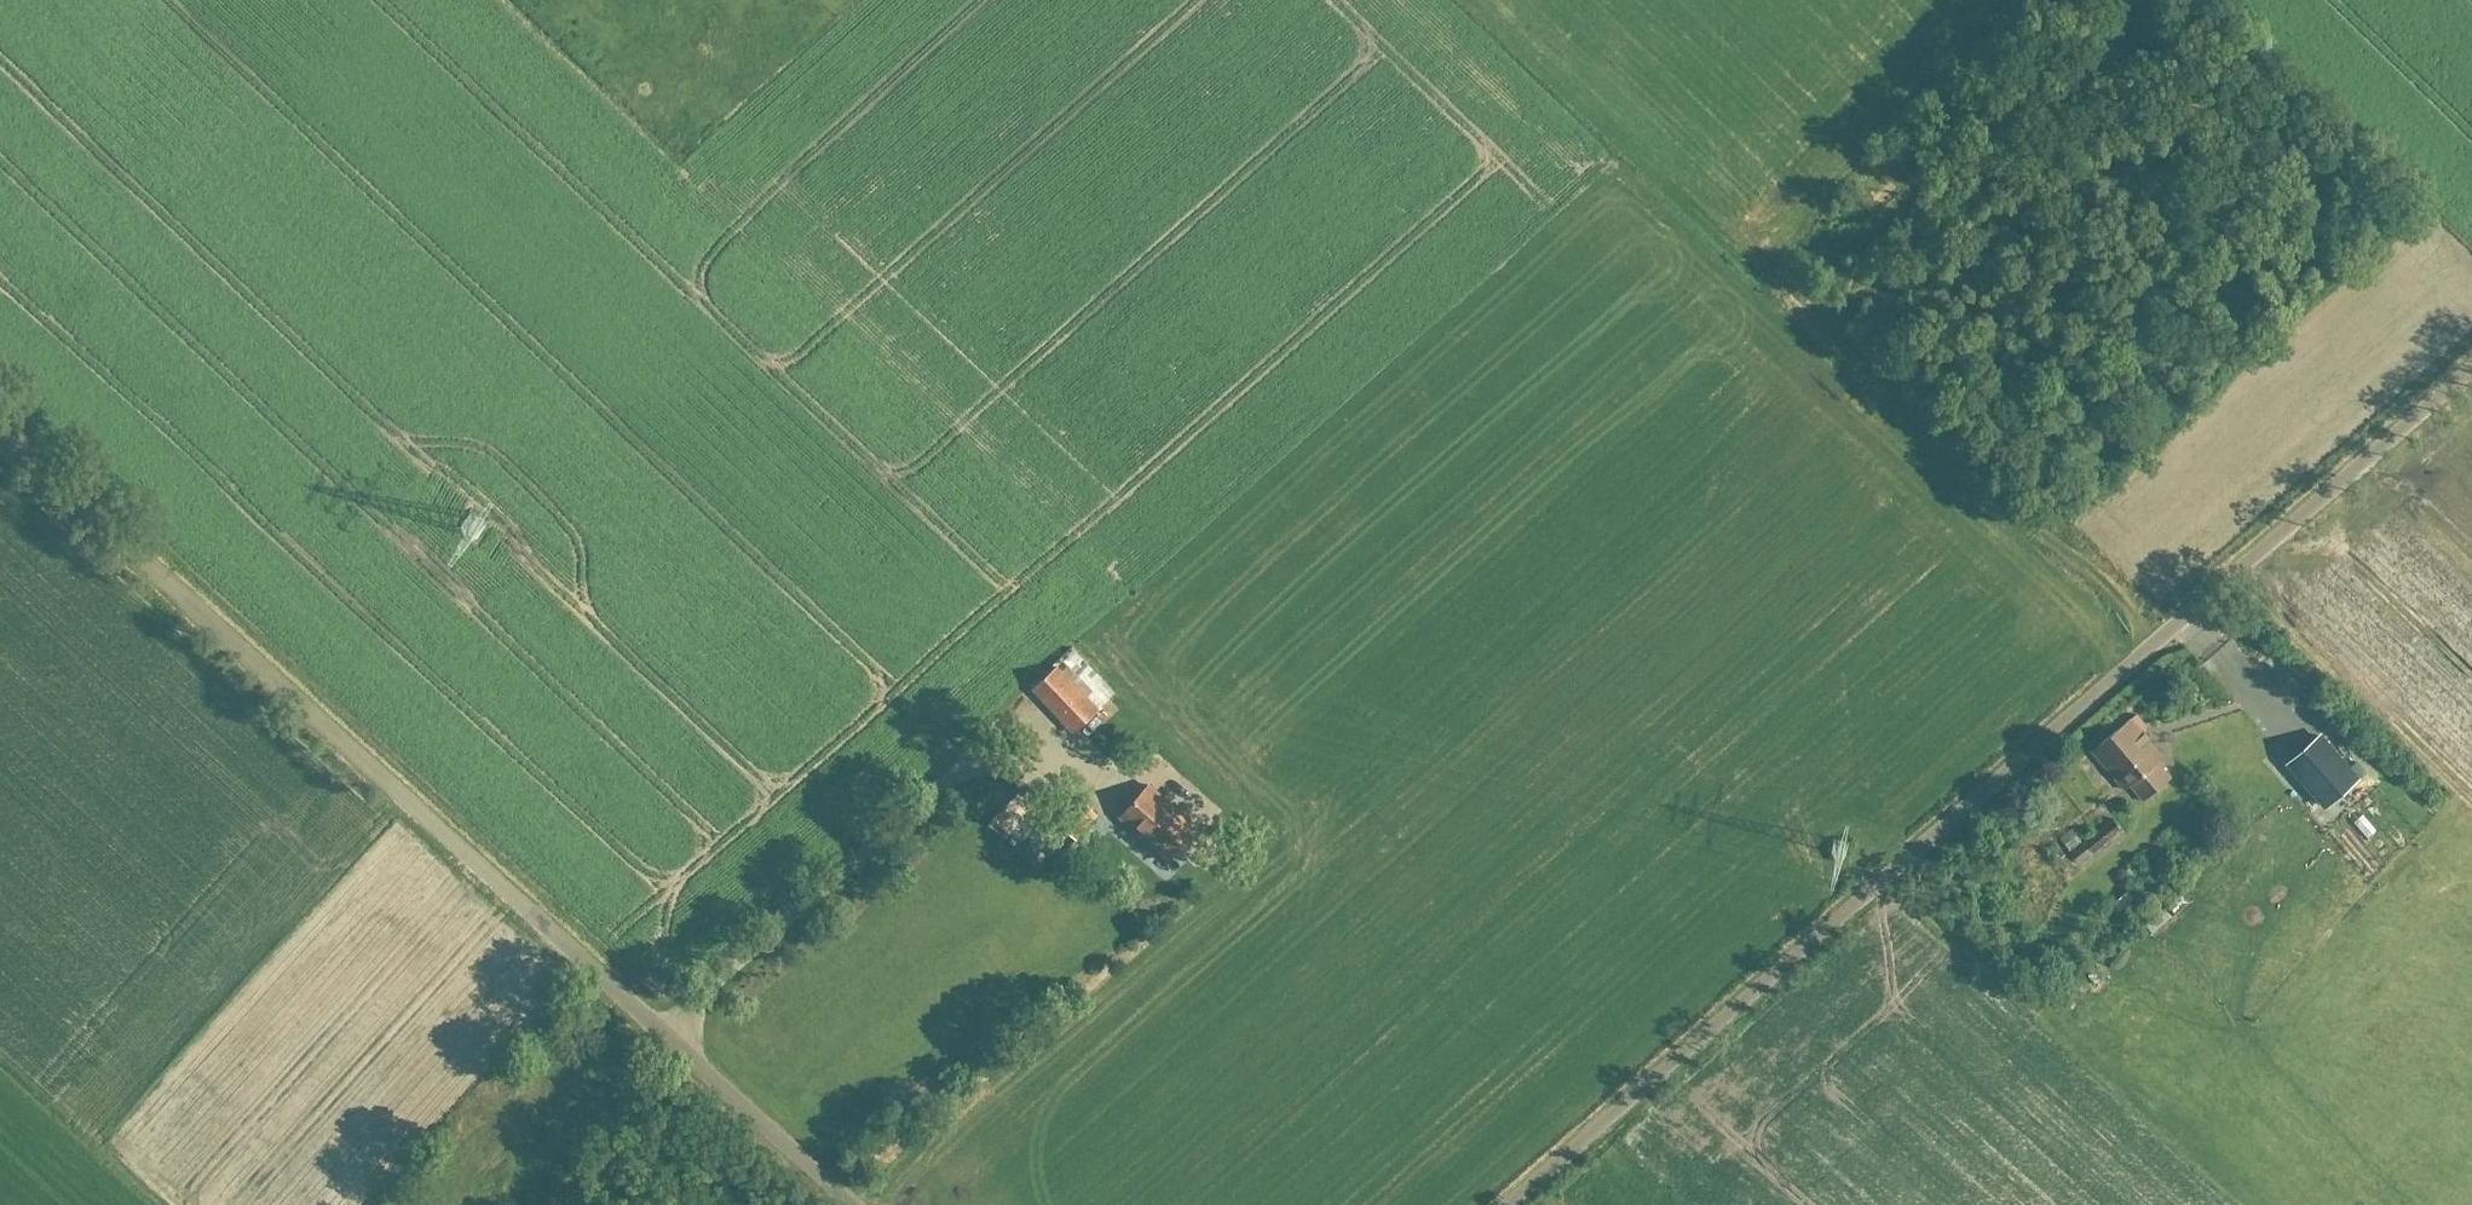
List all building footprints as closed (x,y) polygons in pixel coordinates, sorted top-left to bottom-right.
[(1073,733),(1098,710),(1057,666),(1032,690),(1073,733)] [(2143,801),(2169,779),(2157,764),(2163,759),(2130,720),(2092,752),(2124,791),(2130,786),(2143,801)] [(2358,780),(2319,738),(2289,766),(2328,808),(2358,780)] [(1169,860),(1197,828),(1148,786),(1120,817),(1169,860)] [(1075,841),(1098,816),(1080,802),(1059,827),(1075,841)] [(993,825),(1020,849),(1034,833),(1006,809),(993,825)] [(2082,843),(2070,852),(2079,865),(2122,833),(2113,820),(2082,843)]
